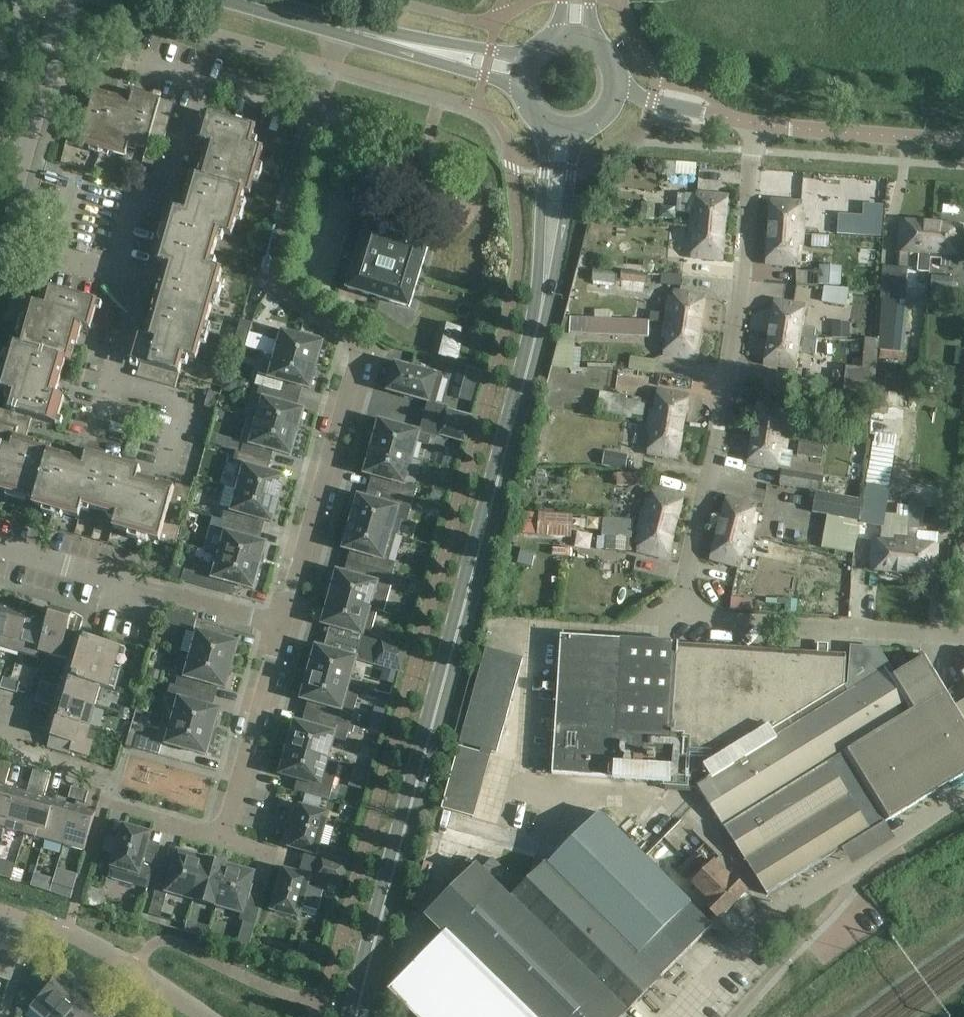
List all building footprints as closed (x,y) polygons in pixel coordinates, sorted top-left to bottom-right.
[(163,142),(174,104),(133,92),(131,100),(95,90),(80,143),(126,156),(129,144),(147,149),(150,138),(163,142)] [(92,92),(83,90),(81,96),(91,98),(92,92)] [(250,195),(263,148),(251,145),(256,127),(207,113),(199,141),(208,143),(198,177),(193,176),(182,212),(173,209),(158,263),(166,265),(146,335),(138,333),(130,360),(140,364),(137,377),(176,389),(185,357),(197,361),(222,271),(210,267),(219,233),(232,237),(244,193),(250,195)] [(690,225),(725,228),(727,196),(697,193),(695,215),(691,215),(690,225)] [(768,232),(803,235),(804,224),(799,224),(801,202),(771,200),(768,232)] [(639,219),(654,221),(655,204),(640,203),(639,219)] [(882,206),(865,205),(864,218),(840,216),(838,233),(879,236),(882,206)] [(930,258),(931,258),(933,223),(900,221),(898,251),(919,253),(918,269),(929,270),(930,258)] [(366,228),(347,289),(409,308),(428,246),(424,245),(426,238),(410,234),(408,240),(386,234),(388,227),(372,222),(370,229),(366,228)] [(931,258),(940,259),(941,255),(962,256),(963,237),(963,226),(933,223),(931,258)] [(722,261),(725,228),(690,225),(689,236),(693,237),(691,258),(722,261)] [(803,235),(768,232),(766,264),(796,267),(798,245),(802,246),(803,235)] [(829,246),(847,247),(847,249),(881,250),(881,241),(847,240),(847,239),(834,238),(818,237),(813,236),(812,247),(829,248),(829,246)] [(818,284),(840,286),(842,267),(819,265),(819,273),(796,271),(796,285),(818,286),(818,284)] [(879,358),(905,361),(906,354),(903,353),(905,332),(908,306),(904,306),(907,268),(882,267),(880,298),(879,358)] [(618,273),(594,271),(592,278),(592,282),(612,284),(616,285),(618,273)] [(643,292),(644,282),(646,283),(647,275),(622,272),(620,289),(643,292)] [(681,286),(682,276),(664,274),(663,285),(681,286)] [(191,488),(174,483),(172,488),(137,478),(139,469),(85,454),(83,462),(49,453),(50,447),(26,440),(32,418),(56,425),(64,398),(56,395),(66,361),(71,363),(82,327),(90,329),(98,302),(49,287),(44,305),(31,301),(19,345),(13,344),(0,390),(12,393),(7,410),(0,408),(0,490),(35,500),(33,506),(80,519),(83,507),(117,516),(114,529),(175,546),(191,488)] [(847,304),(849,289),(823,287),(822,302),(847,304)] [(599,291),(598,301),(619,304),(621,295),(599,291)] [(665,323),(699,328),(704,296),(674,291),(671,313),(666,312),(665,323)] [(775,301),(769,332),(817,341),(817,337),(814,337),(815,328),(801,326),(805,305),(775,301)] [(640,311),(639,320),(648,321),(647,322),(659,323),(660,314),(640,311)] [(648,321),(639,320),(608,320),(592,319),(578,319),(570,319),(569,319),(564,318),(551,367),(573,369),(576,335),(647,337),(647,322),(648,321)] [(234,344),(245,347),(252,324),(241,320),(234,344)] [(465,329),(441,322),(432,355),(457,362),(465,329)] [(699,328),(665,323),(663,333),(667,334),(663,355),(694,360),(699,328)] [(276,355),(316,366),(322,343),(320,343),(321,339),(308,335),(307,339),(271,329),(268,339),(279,342),(276,355)] [(801,353),(814,355),(817,341),(769,332),(764,365),(794,370),(797,348),(801,349),(801,353)] [(848,340),(846,361),(844,389),(873,392),(876,341),(848,340)] [(255,385),(260,387),(284,393),(287,382),(310,389),(316,366),(276,355),(270,376),(258,373),(255,385)] [(629,370),(653,374),(655,361),(631,357),(629,370)] [(388,391),(428,402),(435,404),(443,377),(396,364),(388,391)] [(899,386),(916,387),(918,374),(901,372),(899,386)] [(223,388),(222,389),(229,391),(236,388),(238,382),(225,378),(223,388)] [(257,422),(297,433),(304,410),(281,404),(284,393),(260,387),(256,399),(263,400),(257,422)] [(858,391),(826,390),(819,389),(818,397),(843,398),(843,400),(857,401),(858,391)] [(648,422),(683,428),(688,395),(658,390),(654,412),(650,411),(648,422)] [(204,407),(214,410),(216,410),(220,395),(209,392),(204,407)] [(642,422),(645,403),(626,400),(627,397),(600,393),(596,414),(642,422)] [(877,409),(889,410),(890,397),(879,396),(877,409)] [(758,401),(753,433),(787,439),(789,428),(784,428),(788,406),(758,401)] [(443,423),(467,429),(470,418),(446,411),(443,423)] [(372,448),(412,459),(417,443),(428,446),(431,436),(379,421),(372,448)] [(241,453),(265,460),(268,449),(291,456),(297,433),(257,422),(251,444),(244,442),(241,453)] [(677,460),(683,428),(648,422),(646,433),(651,433),(647,455),(677,460)] [(467,429),(443,423),(440,434),(464,441),(467,429)] [(808,431),(789,428),(787,439),(806,441),(808,431)] [(222,448),(225,438),(210,433),(207,443),(222,448)] [(787,439),(753,433),(747,465),(777,470),(778,466),(782,466),(787,439)] [(200,455),(214,460),(219,447),(205,443),(200,455)] [(799,443),(797,456),(822,459),(823,447),(799,443)] [(873,443),(866,484),(890,488),(896,447),(873,443)] [(384,492),(413,500),(417,488),(405,485),(412,459),(372,448),(365,474),(388,480),(384,492)] [(234,487),(278,500),(285,477),(262,471),(265,460),(241,453),(236,452),(233,463),(240,465),(234,487)] [(603,465),(625,469),(627,456),(605,453),(603,465)] [(804,489),(845,491),(846,488),(821,484),(822,477),(782,471),(780,485),(804,489)] [(222,520),(246,527),(249,516),(272,523),(278,500),(234,487),(233,489),(238,490),(232,510),(225,508),(222,520)] [(882,525),(888,491),(868,487),(861,521),(882,525)] [(641,520),(675,529),(683,497),(654,489),(648,510),(644,509),(641,520)] [(862,501),(844,498),(845,491),(804,489),(816,491),(815,492),(812,512),(827,515),(821,549),(853,554),(859,521),(862,501)] [(413,500),(384,492),(381,503),(358,496),(351,523),(391,534),(396,518),(407,521),(413,500)] [(727,497),(719,527),(753,537),(759,514),(754,513),(756,505),(727,497)] [(909,500),(906,527),(918,528),(920,502),(909,500)] [(955,535),(957,504),(941,502),(938,534),(955,535)] [(573,516),(539,513),(537,535),(572,538),(573,516)] [(580,528),(603,530),(604,519),(588,518),(588,516),(581,516),(580,528)] [(630,537),(632,521),(604,519),(603,530),(602,535),(630,537)] [(219,556),(260,567),(266,544),(243,538),(246,527),(222,520),(219,532),(225,534),(219,556)] [(675,529),(641,520),(638,530),(642,531),(637,552),(667,560),(675,529)] [(396,535),(391,534),(351,523),(343,549),(366,555),(363,567),(392,575),(395,563),(388,561),(396,535)] [(753,537),(719,527),(710,560),(739,568),(742,560),(752,562),(755,550),(765,552),(768,542),(764,540),(753,537)] [(904,573),(907,539),(895,538),(894,542),(873,540),(870,570),(904,573)] [(916,539),(907,539),(904,573),(935,576),(937,546),(916,544),(916,539)] [(758,551),(755,564),(773,567),(776,555),(758,551)] [(536,556),(520,552),(517,563),(534,567),(536,556)] [(260,567),(219,556),(213,578),(253,590),(260,567)] [(392,575),(363,567),(360,578),(337,572),(330,598),(370,609),(377,583),(389,587),(392,575)] [(184,570),(181,581),(205,588),(208,577),(184,570)] [(377,611),(370,609),(330,598),(322,624),(370,637),(377,611)] [(19,653),(33,608),(21,605),(19,611),(11,608),(0,646),(0,647),(19,653)] [(11,608),(0,605),(0,646),(11,608)] [(19,653),(39,658),(50,619),(41,617),(43,611),(33,608),(19,653)] [(61,676),(115,691),(126,650),(79,637),(84,619),(52,610),(50,619),(39,658),(40,659),(41,654),(70,662),(66,676),(62,675),(61,676)] [(164,623),(193,631),(196,620),(167,612),(164,623)] [(377,625),(401,627),(402,614),(378,612),(377,625)] [(192,655),(232,666),(238,643),(198,632),(192,655)] [(520,635),(512,645),(524,654),(531,644),(520,635)] [(710,768),(712,770),(845,688),(844,686),(846,655),(828,654),(828,647),(818,646),(817,653),(678,644),(678,643),(621,639),(621,640),(561,636),(552,774),(613,778),(666,782),(665,790),(690,791),(691,771),(706,772),(706,771),(710,768)] [(379,652),(403,659),(406,647),(382,640),(379,652)] [(309,673),(349,684),(356,658),(316,647),(309,673)] [(928,661),(925,656),(891,677),(886,668),(877,654),(874,653),(875,649),(870,648),(850,647),(849,660),(848,670),(848,684),(844,686),(845,688),(712,770),(714,774),(696,785),(706,801),(767,895),(841,850),(885,823),(963,774),(963,720),(928,661)] [(490,752),(496,753),(523,659),(486,648),(459,743),(481,749),(480,753),(459,747),(442,808),(472,817),(490,752)] [(403,659),(379,652),(375,664),(399,671),(403,659)] [(176,686),(200,693),(203,682),(225,689),(232,666),(192,655),(186,676),(179,674),(176,686)] [(162,672),(148,668),(146,677),(160,680),(162,672)] [(395,684),(398,673),(384,669),(381,680),(395,684)] [(349,684),(309,673),(301,699),(324,706),(321,717),(350,725),(360,688),(349,684)] [(39,690),(95,706),(100,687),(115,691),(61,676),(58,687),(41,682),(39,690)] [(11,680),(3,677),(0,688),(0,689),(8,691),(11,680)] [(20,682),(11,680),(8,691),(16,693),(20,682)] [(200,693),(176,686),(171,685),(168,697),(179,700),(173,721),(213,733),(219,710),(196,704),(200,693)] [(53,707),(50,715),(89,726),(95,706),(39,690),(35,702),(53,707)] [(89,726),(50,715),(44,735),(51,737),(48,749),(69,755),(70,751),(81,755),(89,726)] [(350,725),(321,717),(318,728),(295,722),(288,748),(328,760),(332,743),(344,747),(350,725)] [(213,733),(173,721),(166,744),(207,756),(209,746),(213,747),(217,735),(213,734),(213,733)] [(138,736),(134,748),(158,755),(162,743),(138,736)] [(339,763),(328,760),(288,748),(280,774),(303,781),(300,792),(329,801),(339,763)] [(360,769),(369,772),(372,762),(363,760),(360,769)] [(5,828),(16,790),(5,786),(12,763),(4,761),(0,776),(0,827),(5,828)] [(34,771),(27,793),(16,790),(5,828),(24,834),(42,773),(34,771)] [(42,773),(24,834),(44,840),(56,801),(44,798),(51,775),(42,773)] [(76,801),(80,789),(72,787),(68,799),(76,801)] [(80,789),(76,801),(85,804),(88,791),(80,789)] [(56,801),(44,840),(64,845),(75,806),(56,801)] [(96,812),(75,806),(64,845),(84,851),(96,812)] [(318,868),(342,874),(345,863),(328,858),(331,848),(319,845),(328,815),(301,807),(300,810),(296,809),(292,821),(297,822),(290,847),(321,856),(318,868)] [(644,859),(598,814),(591,820),(512,899),(506,893),(515,884),(500,869),(490,878),(478,866),(426,917),(527,1016),(621,1016),(657,981),(712,926),(644,859)] [(124,827),(109,878),(147,889),(156,860),(144,857),(151,834),(124,827)] [(193,900),(204,860),(178,852),(172,875),(161,872),(154,896),(165,899),(167,893),(193,900)] [(678,869),(687,879),(705,861),(696,852),(678,869)] [(216,906),(228,866),(218,863),(219,859),(206,856),(205,860),(204,860),(193,900),(216,906)] [(458,884),(475,866),(468,859),(451,877),(458,884)] [(719,920),(747,892),(731,876),(731,877),(715,862),(692,884),(707,900),(703,904),(719,920)] [(228,866),(216,906),(241,913),(239,920),(255,925),(262,901),(247,897),(254,874),(228,866)] [(342,874),(318,868),(315,879),(283,870),(272,910),(299,918),(307,888),(326,893),(329,883),(339,886),(342,874)] [(199,924),(197,932),(208,935),(210,928),(199,924)] [(1,937),(0,940),(0,980),(8,982),(21,944),(1,937)] [(70,991),(54,977),(27,1009),(37,1016),(48,1016),(70,991)] [(48,1016),(75,1016),(86,1004),(70,991),(48,1016)] [(75,1016),(101,1016),(86,1004),(75,1016)]
